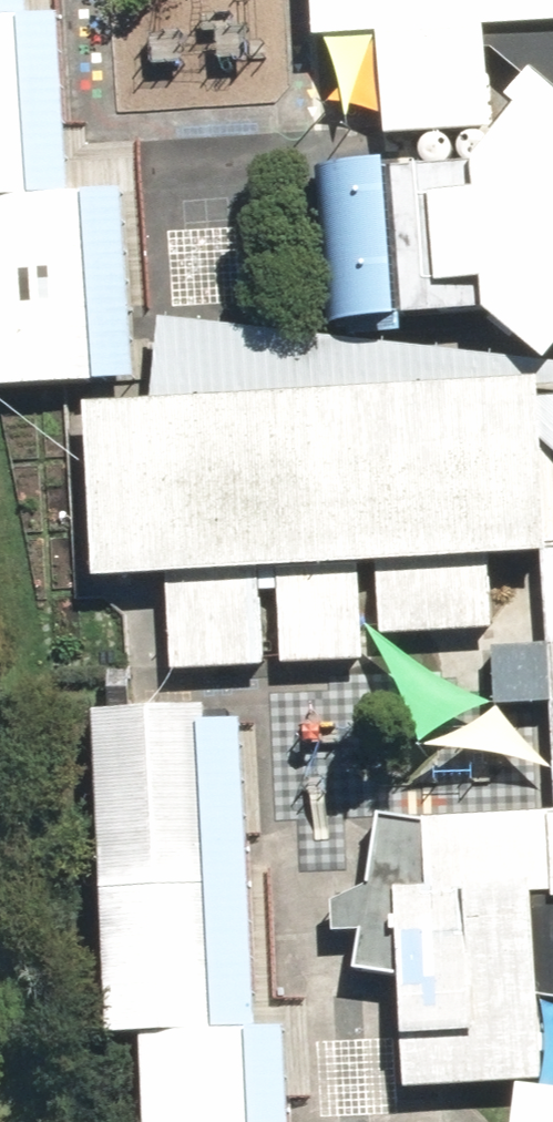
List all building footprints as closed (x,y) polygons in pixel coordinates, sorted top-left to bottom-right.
[(315,49),(380,45),(386,135),(482,129),(476,39),(552,33),(552,0),(312,0),(315,49)] [(0,33),(0,218),(32,218),(31,33),(0,33)] [(315,177),(325,327),(482,316),(546,368),(552,360),(552,156),(509,121),(472,166),(315,177)] [(0,222),(0,400),(91,395),(82,218),(0,222)] [(85,415),(96,585),(552,558),(552,387),(85,415)] [(540,635),(488,635),(490,709),(541,709),(540,635)] [(202,711),(87,720),(101,1039),(216,1037),(202,711)] [(434,819),(377,809),(365,883),(329,901),(331,928),(357,929),(351,966),(396,974),(402,1085),(539,1078),(529,894),(552,892),(552,813),(434,819)] [(137,1043),(141,1121),(247,1121),(243,1038),(137,1043)] [(521,1082),(515,1121),(552,1121),(552,1085),(521,1082)]
